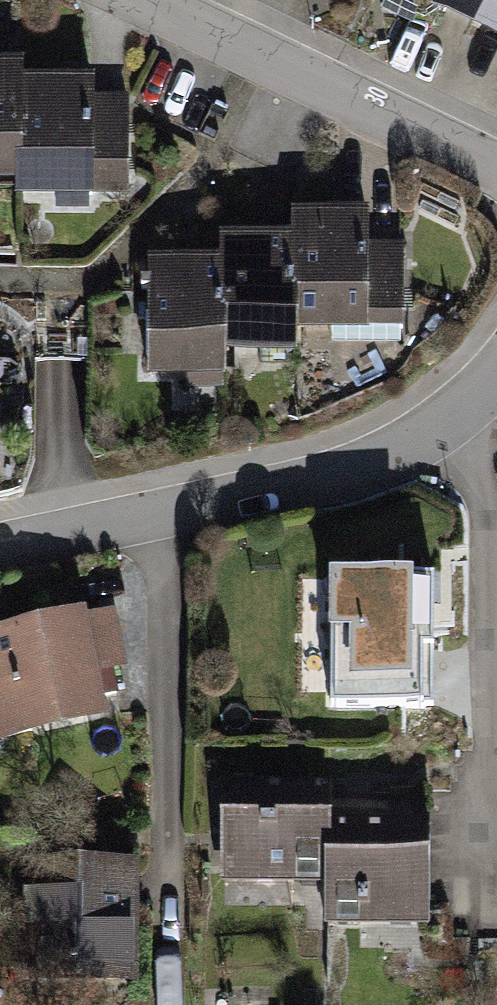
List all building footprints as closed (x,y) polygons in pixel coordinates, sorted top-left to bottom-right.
[(433,6),(496,37),(496,0),(436,0),(433,6)] [(8,190),(9,210),(91,207),(91,199),(126,198),(123,102),(92,103),(91,83),(24,85),(24,65),(0,66),(0,191),(8,190)] [(219,268),(147,266),(143,382),(223,385),(224,367),(297,370),(297,341),(365,344),(369,218),(291,215),(290,243),(220,240),(219,268)] [(425,578),(331,580),(333,720),(427,718),(425,578)] [(0,631),(0,745),(128,717),(104,608),(0,631)] [(339,783),(232,785),(234,897),(341,895),(340,817),(339,783)] [(445,815),(340,817),(341,895),(341,920),(447,919),(445,815)] [(76,900),(25,898),(23,979),(140,982),(143,865),(77,863),(76,900)]
